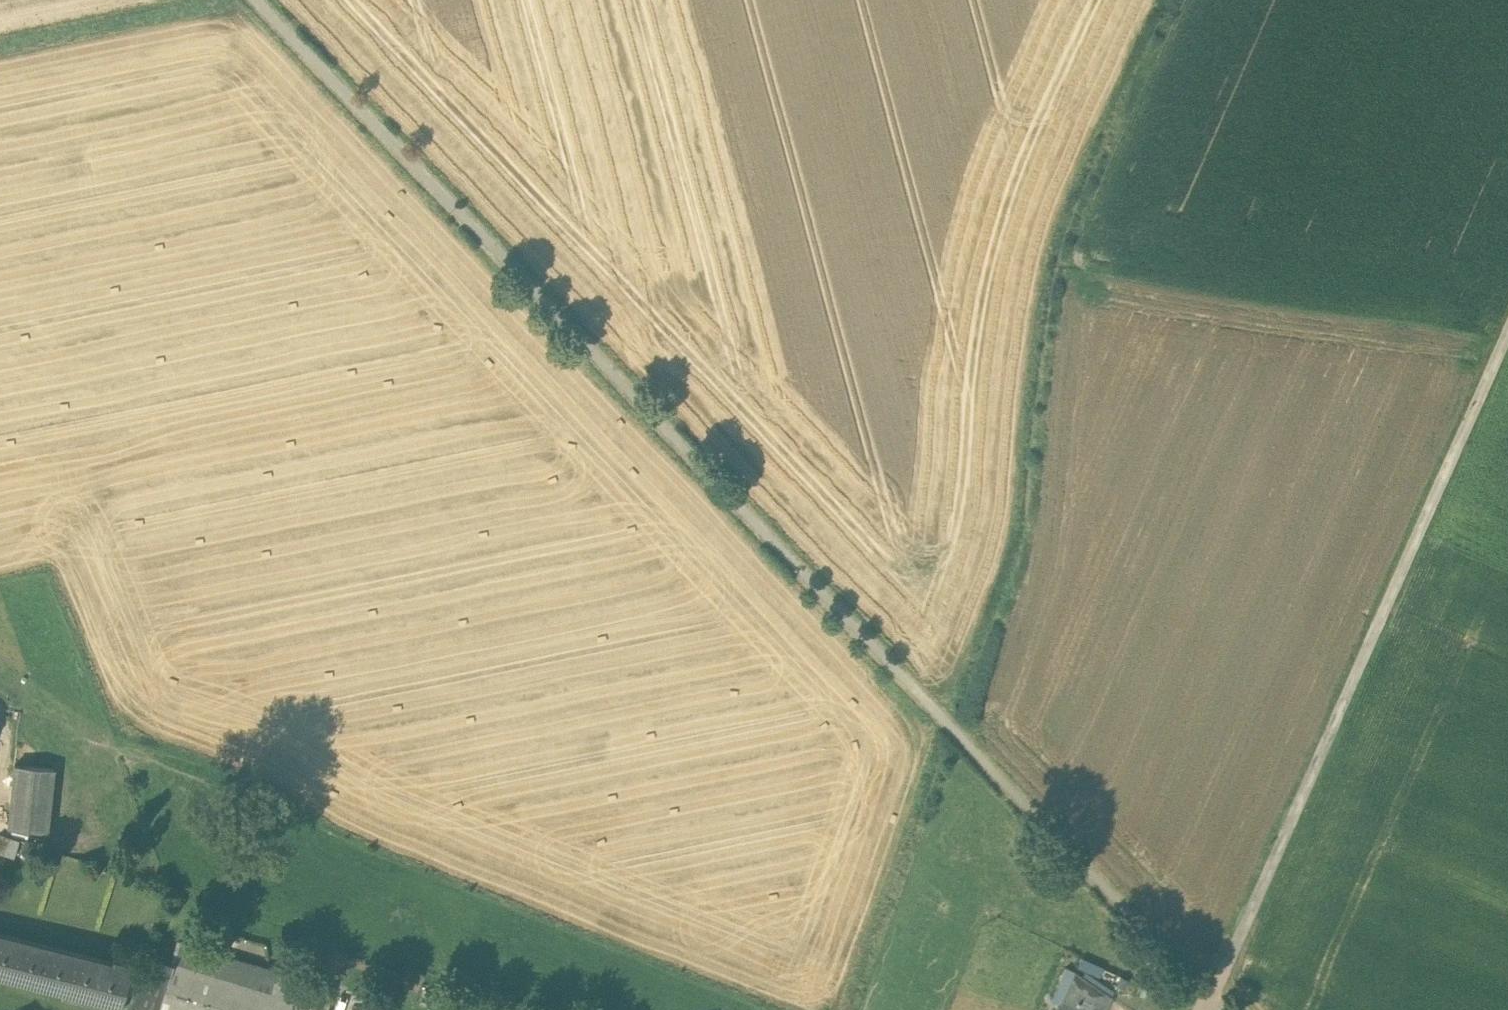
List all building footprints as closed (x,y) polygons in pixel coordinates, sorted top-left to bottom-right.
[(54,768),(14,764),(8,823),(48,827),(54,768)] [(0,833),(0,851),(13,856),(18,839),(0,833)] [(0,940),(0,970),(9,972),(8,974),(20,977),(20,975),(36,979),(35,981),(47,984),(47,982),(63,986),(61,992),(72,995),(72,994),(106,1002),(105,1003),(119,1007),(119,1006),(126,982),(130,962),(113,958),(110,968),(0,940)] [(180,941),(158,1009),(323,1009),(330,987),(180,941)] [(1056,1009),(1107,1009),(1117,987),(1067,965),(1054,997),(1061,1000),(1056,1009)] [(138,985),(126,982),(119,1006),(130,1009),(138,985)]
